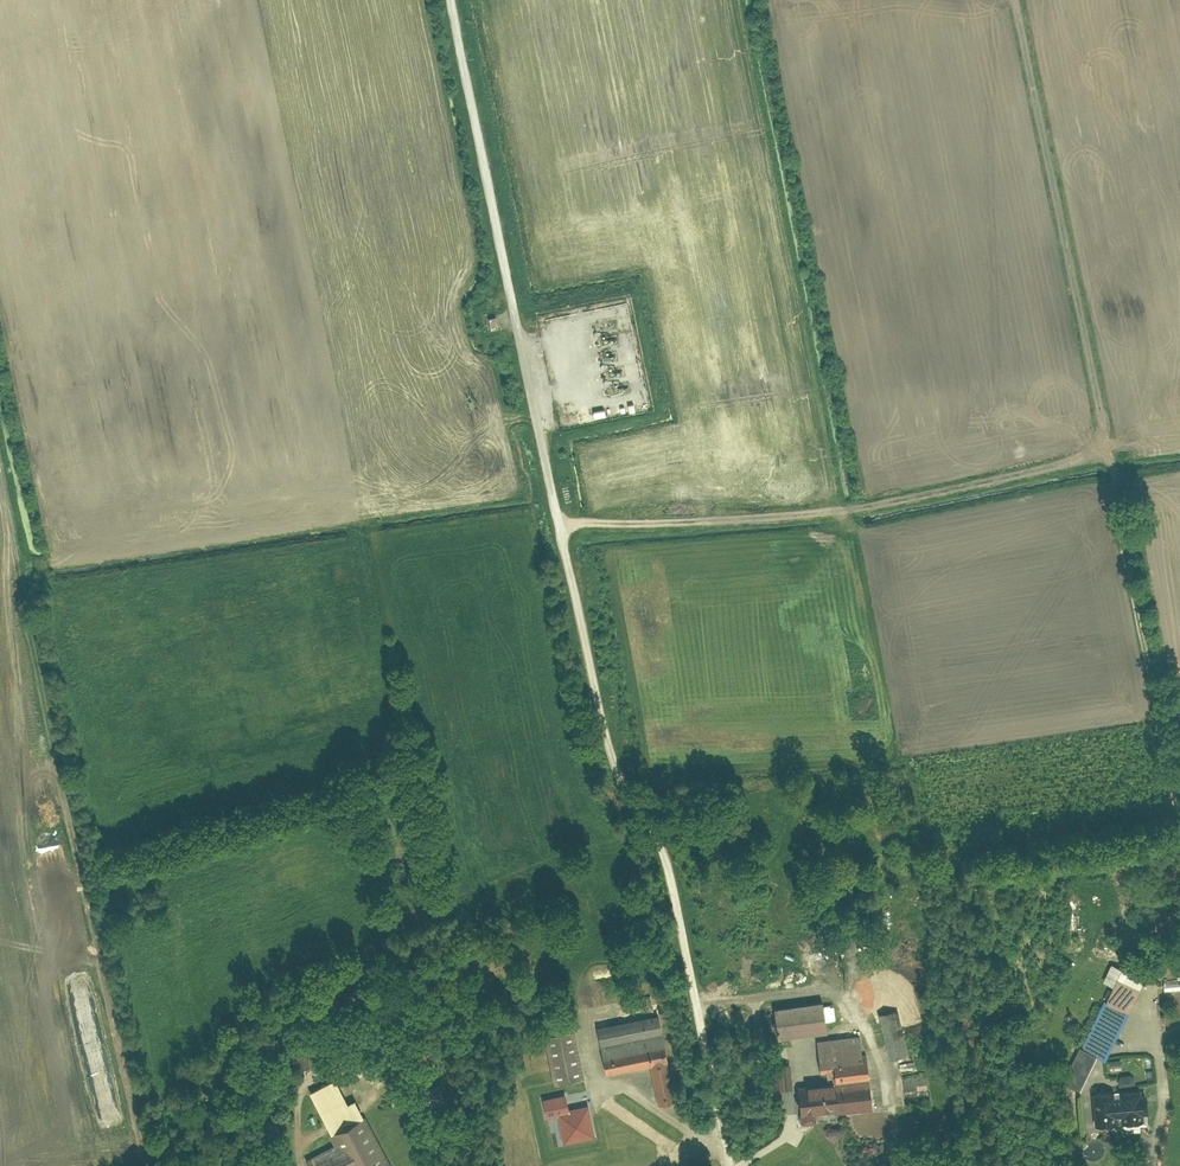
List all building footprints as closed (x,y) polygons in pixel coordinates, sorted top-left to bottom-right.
[(1124,958),(1064,1078),(1078,1085),(1093,1055),(1103,1060),(1148,970),(1124,958)] [(891,981),(868,987),(887,1063),(911,1057),(891,981)] [(825,996),(777,1004),(783,1036),(830,1028),(825,996)] [(660,1014),(596,1028),(606,1077),(649,1068),(657,1106),(678,1102),(667,1049),(660,1014)] [(572,1032),(542,1040),(554,1087),(584,1079),(572,1032)] [(863,1033),(818,1038),(821,1073),(829,1072),(830,1082),(800,1085),(804,1126),(821,1124),(820,1115),(876,1109),(870,1051),(865,1052),(863,1033)] [(790,1071),(783,1072),(785,1088),(793,1087),(790,1071)] [(331,1082),(308,1094),(331,1136),(360,1119),(365,1117),(357,1100),(346,1105),(331,1082)] [(1140,1088),(1092,1092),(1094,1124),(1116,1123),(1115,1116),(1121,1115),(1121,1122),(1142,1120),(1142,1113),(1148,1112),(1146,1094),(1140,1094),(1140,1088)] [(547,1114),(557,1112),(568,1109),(565,1095),(544,1099),(547,1114)] [(568,1109),(557,1112),(564,1142),(594,1136),(587,1105),(568,1109)] [(301,1165),(302,1165),(386,1165),(360,1119),(331,1136),(322,1141),(327,1151),(301,1165)]
